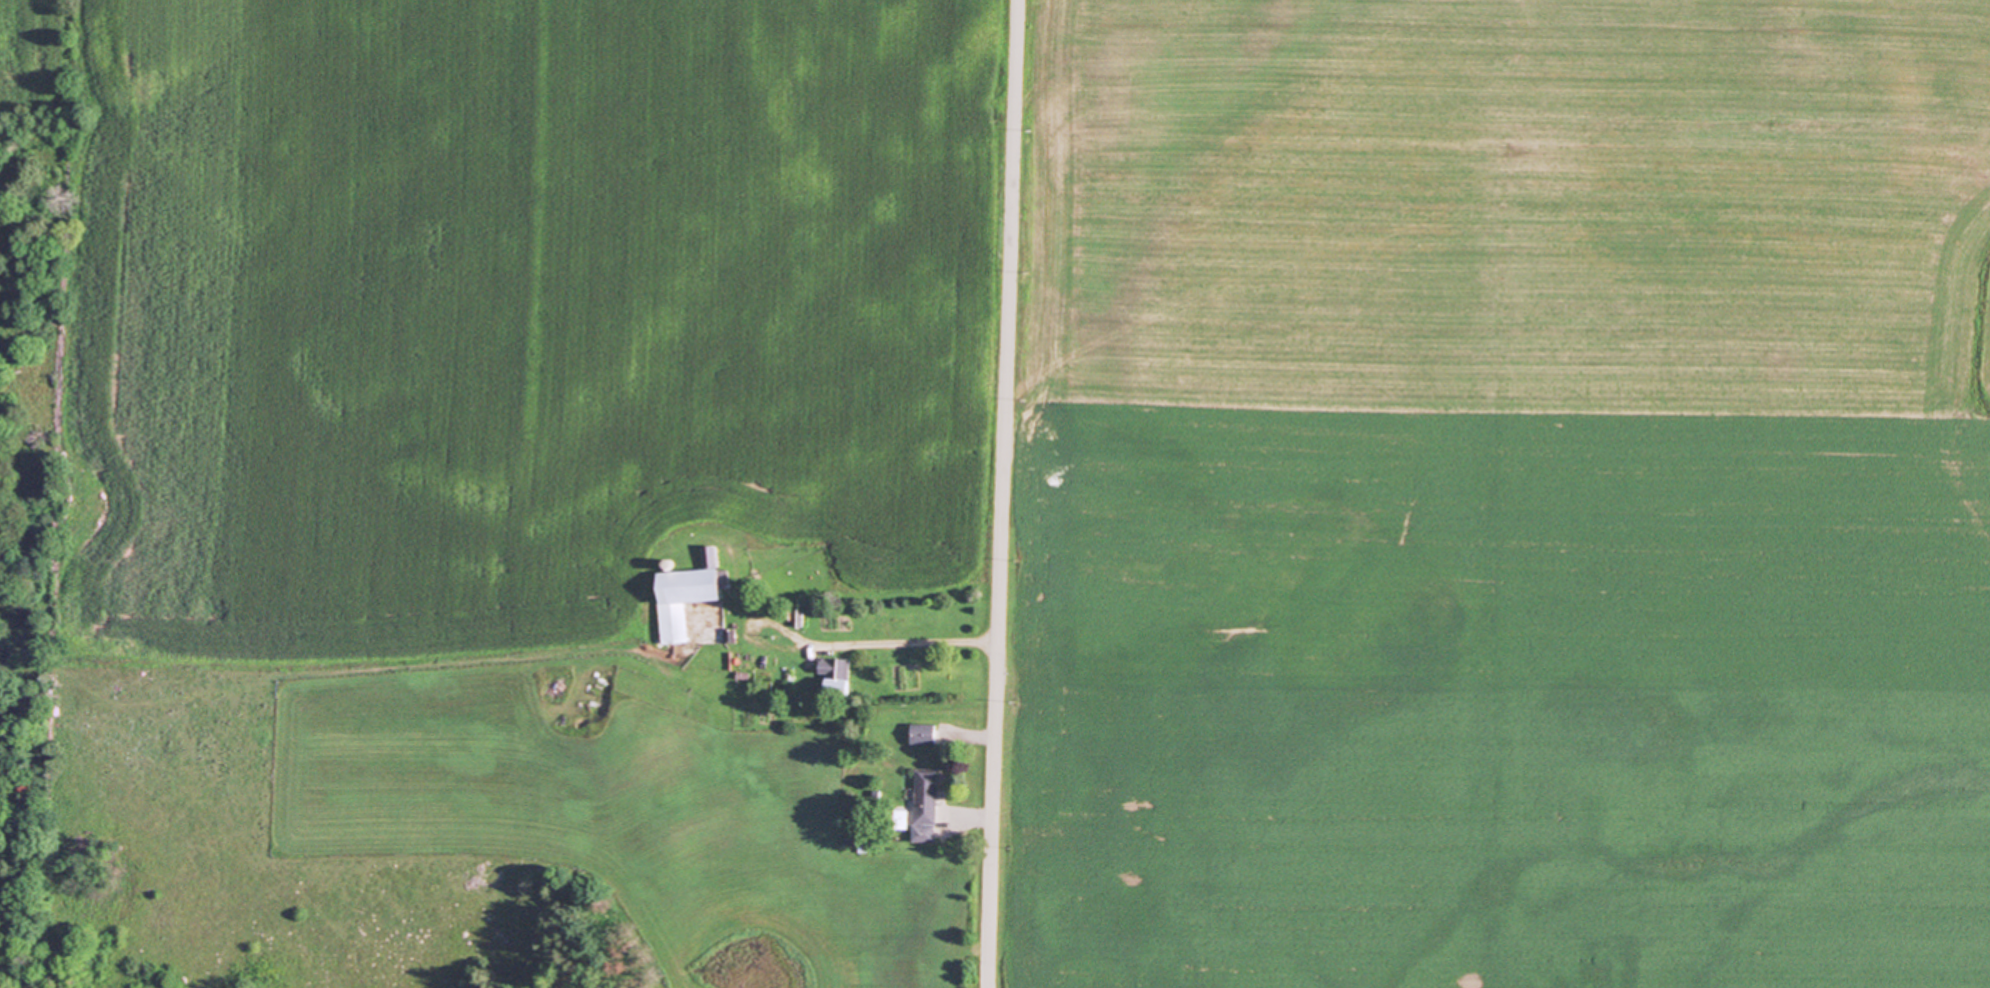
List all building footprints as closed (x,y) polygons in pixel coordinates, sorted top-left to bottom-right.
[(692,641),(689,600),(734,598),(733,566),(723,566),(722,544),(707,545),(708,569),(661,572),(665,642),(692,641)] [(732,669),(781,670),(781,650),(733,648),(732,669)] [(826,693),(858,693),(858,677),(850,677),(850,657),(826,656),(826,693)] [(915,724),(915,744),(940,744),(940,724),(915,724)] [(941,841),(942,768),(919,768),(918,841),(941,841)]
